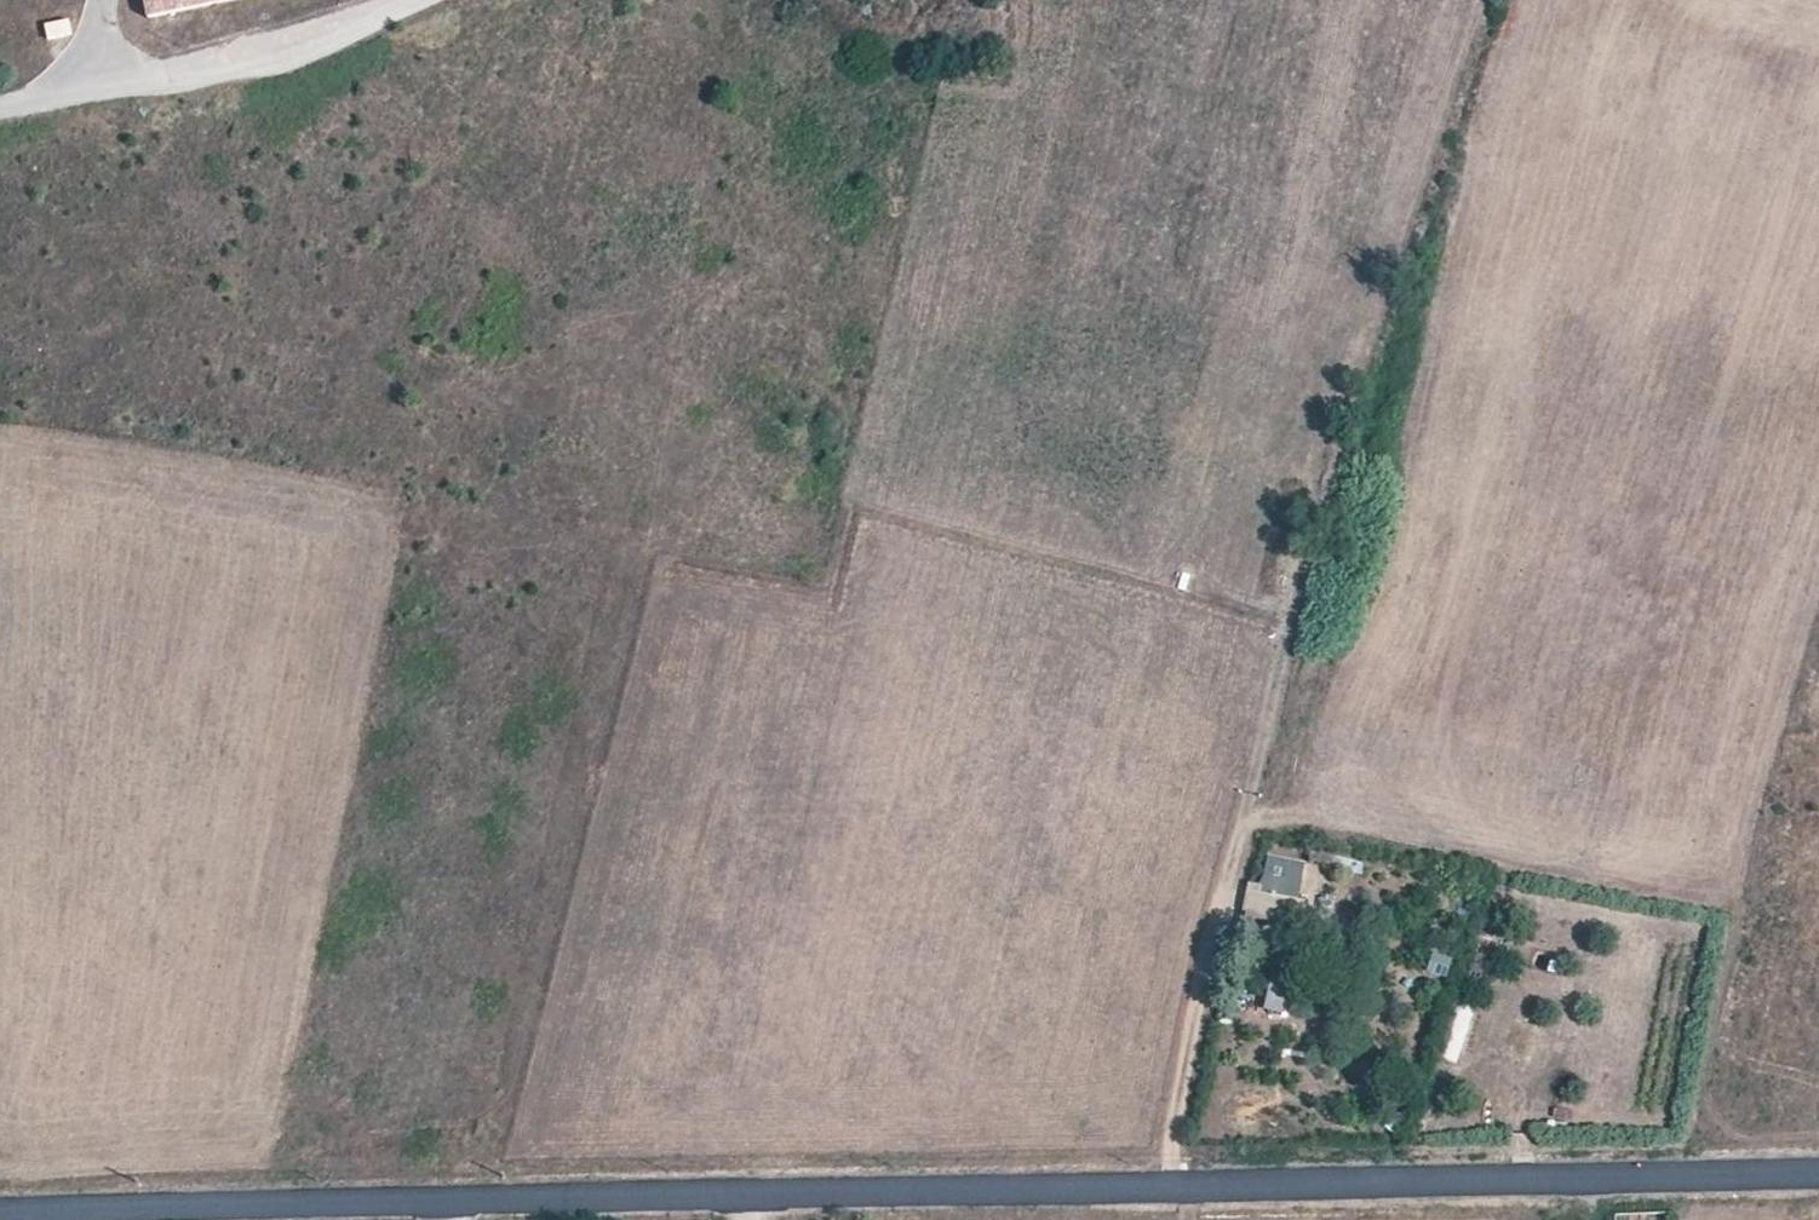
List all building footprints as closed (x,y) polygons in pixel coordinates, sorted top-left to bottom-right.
[(146,19),(245,0),(142,0),(146,19)] [(70,21),(46,25),(48,40),(73,36),(70,21)] [(1296,899),(1306,865),(1273,855),(1263,889),(1296,899)] [(1291,901),(1256,895),(1259,886),(1251,885),(1245,911),(1251,920),(1287,926),(1291,901)] [(1457,1065),(1477,1006),(1456,999),(1437,1058),(1457,1065)]
